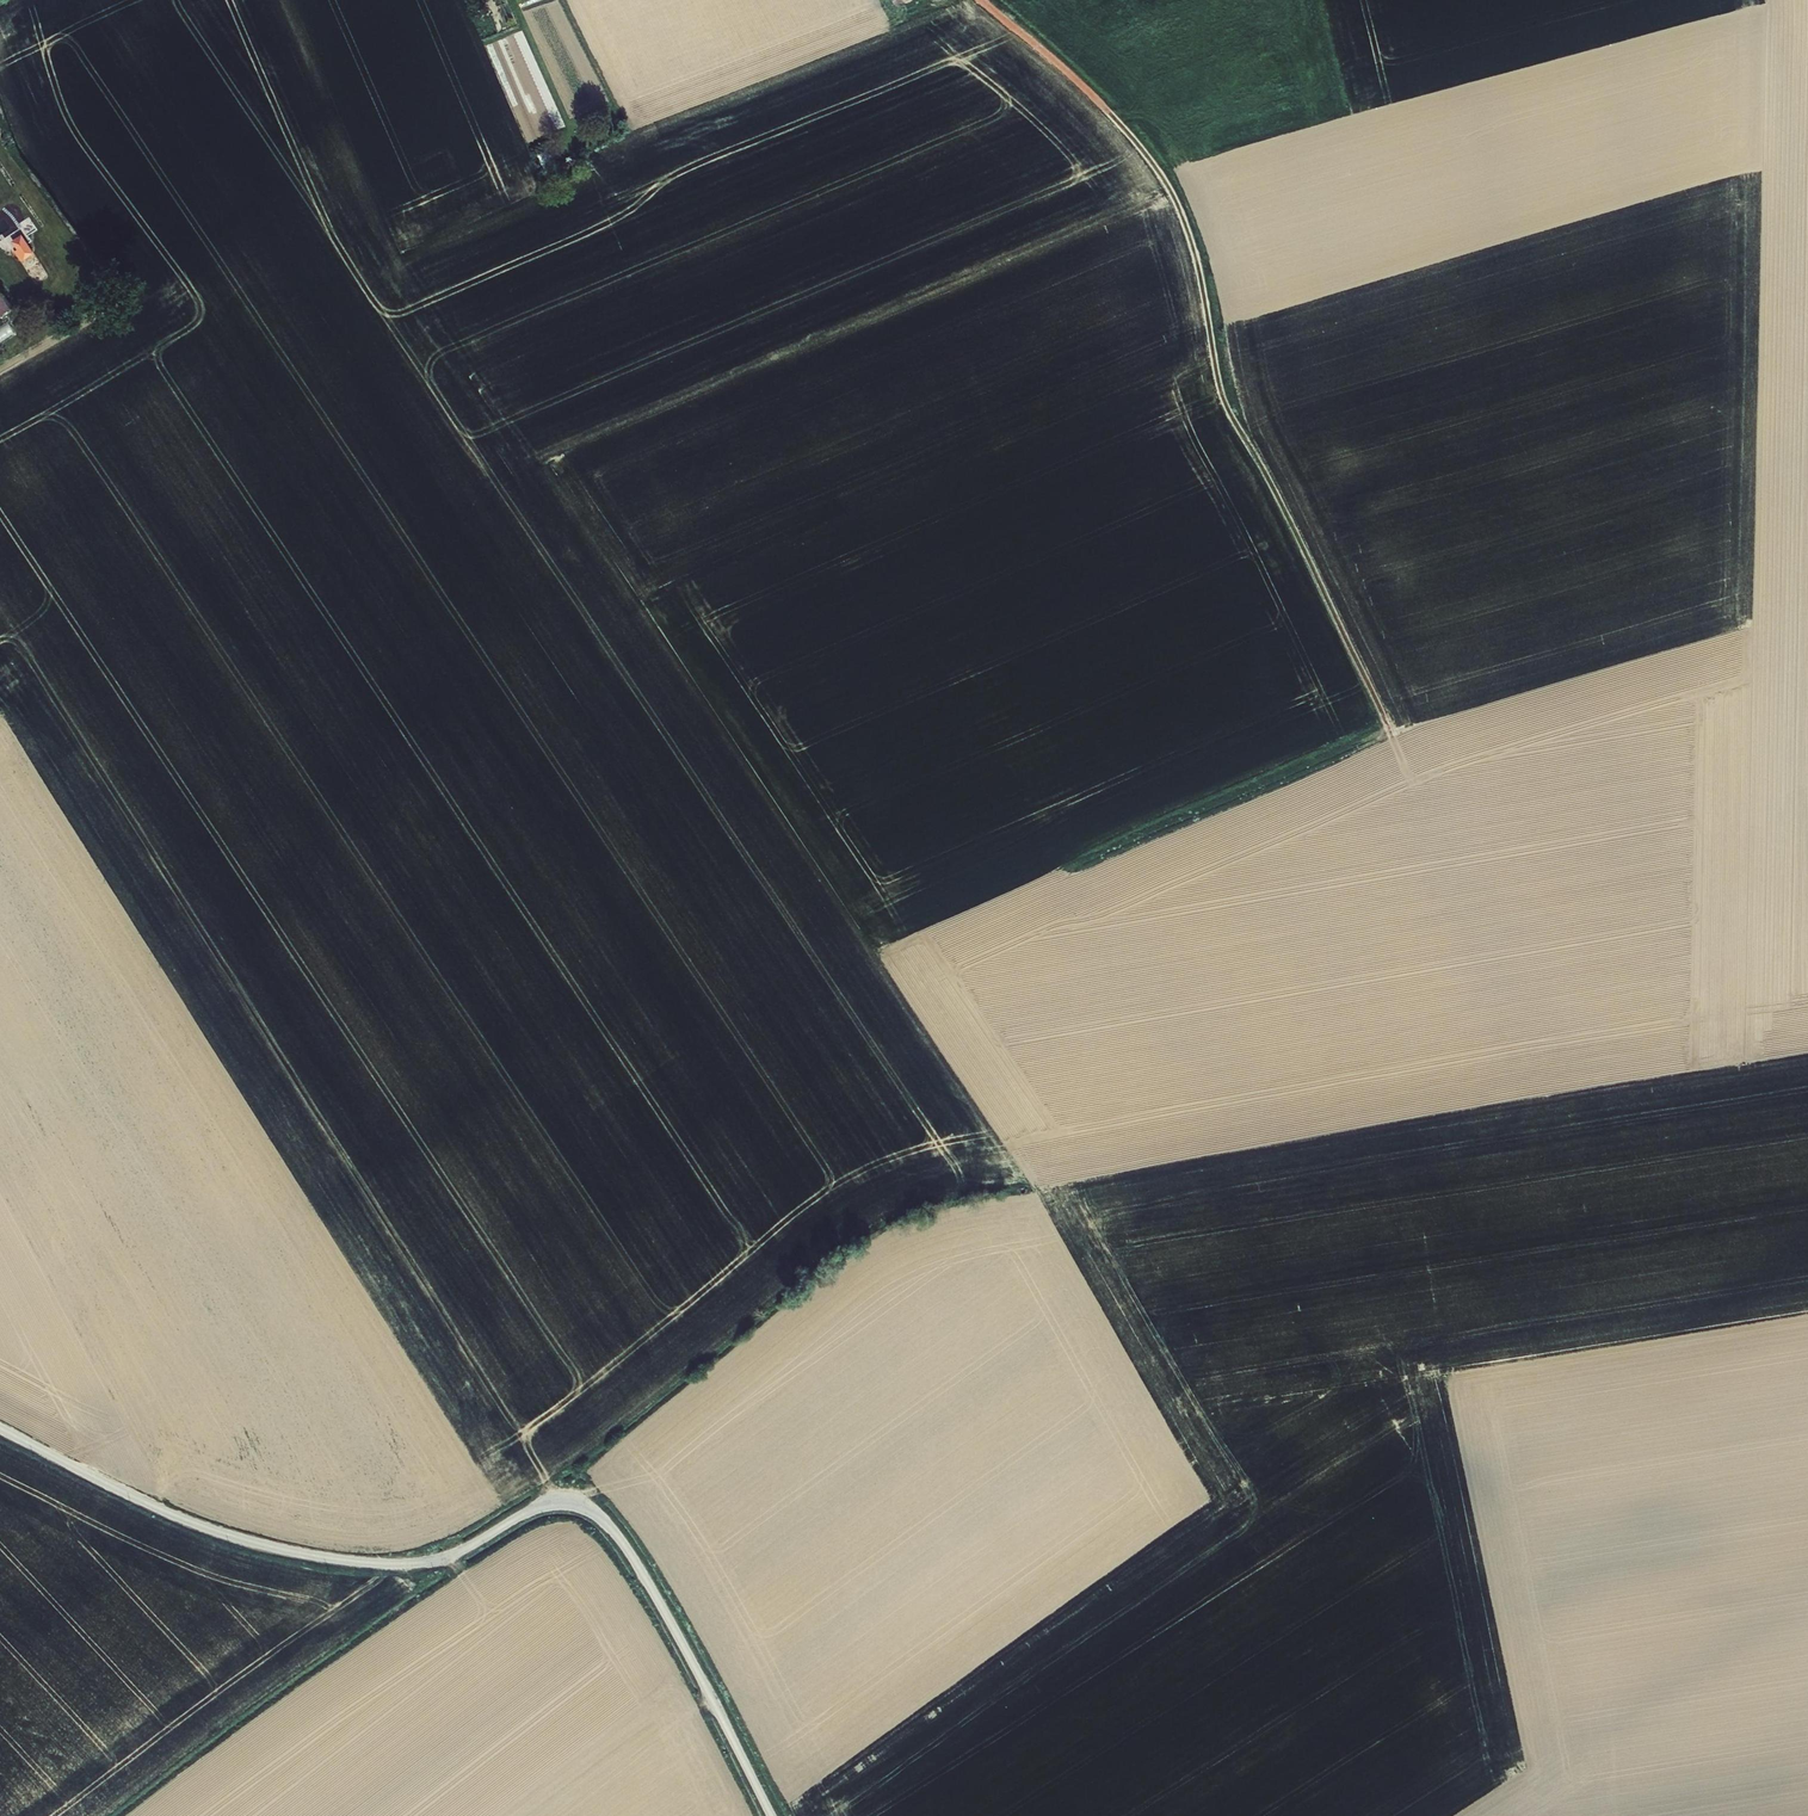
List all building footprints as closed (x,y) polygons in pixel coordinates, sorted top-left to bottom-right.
[(61,262),(35,215),(41,211),(48,206),(45,200),(19,155),(13,159),(33,193),(0,215),(0,223),(1,226),(0,227),(0,233),(15,224),(43,272),(61,262)] [(33,193),(13,159),(0,166),(0,215),(33,193)] [(22,290),(0,254),(0,304),(22,290)]
